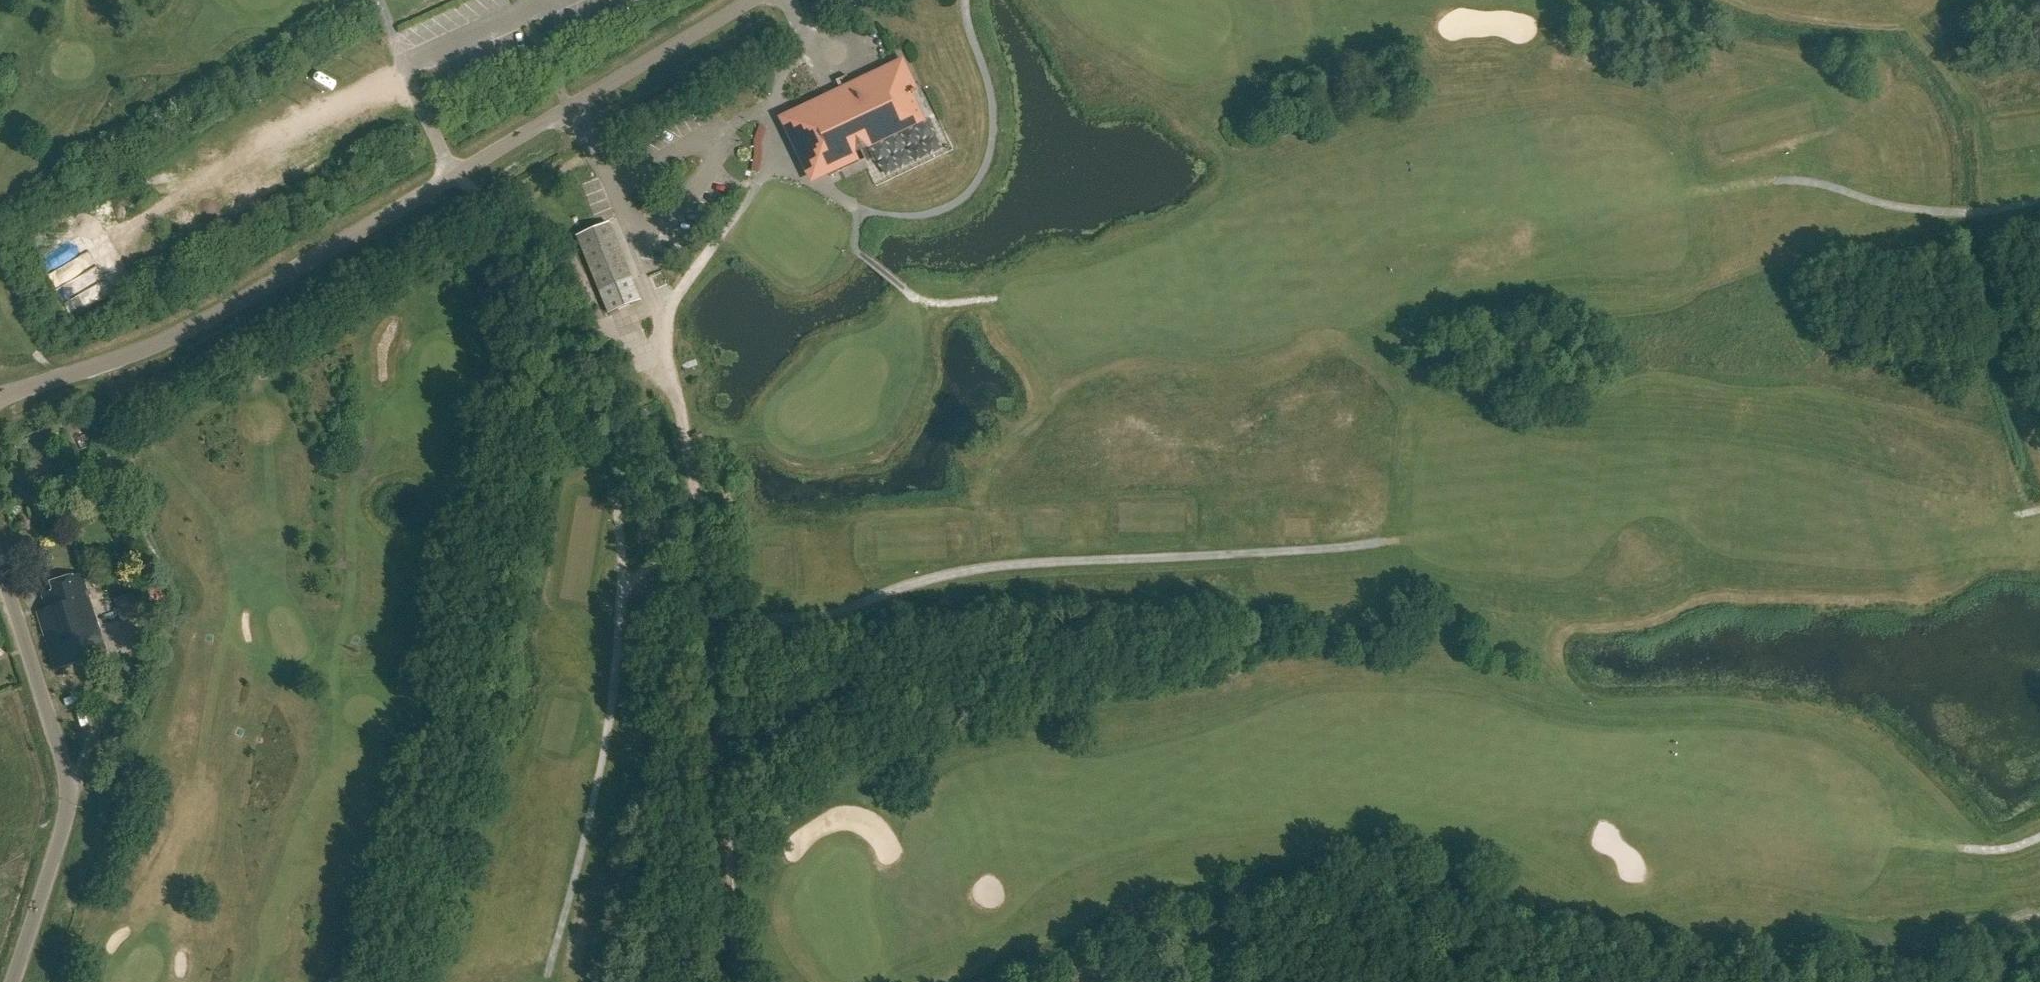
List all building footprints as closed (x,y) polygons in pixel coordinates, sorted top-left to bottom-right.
[(836,81),(844,97),(791,122),(815,172),(856,153),(854,149),(866,144),(868,147),(918,123),(907,99),(918,93),(902,61),(852,85),(847,76),(836,81)] [(609,314),(641,301),(632,278),(625,281),(603,226),(577,236),(609,314)] [(107,654),(81,576),(51,586),(54,594),(43,598),(47,611),(38,614),(57,670),(107,654)] [(115,600),(122,624),(143,618),(137,594),(115,600)]
